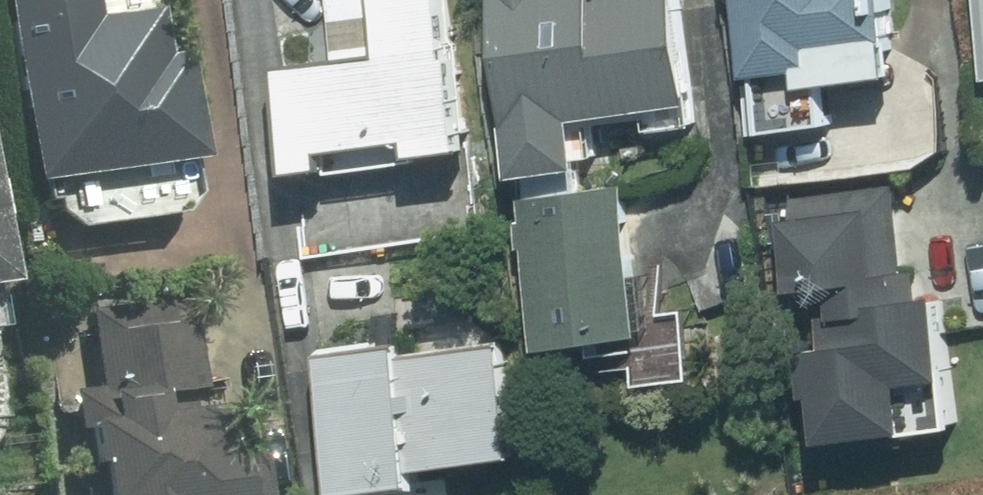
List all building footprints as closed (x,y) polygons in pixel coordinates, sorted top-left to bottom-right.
[(191,163),(177,55),(159,57),(153,10),(90,18),(88,0),(0,0),(0,14),(23,185),(191,163)] [(471,149),(456,44),(453,43),(448,0),(332,0),(340,56),(278,65),(293,174),(471,149)] [(698,101),(683,0),(490,0),(516,178),(527,177),(579,169),(586,167),(578,120),(698,101)] [(749,76),(760,74),(767,131),(831,123),(826,83),(897,74),(892,35),(896,35),(891,0),(740,0),(749,76)] [(579,169),(527,177),(530,197),(521,199),(543,351),(648,336),(626,184),(582,191),(579,169)] [(898,185),(791,198),(794,218),(784,220),(793,291),(819,288),(828,348),(803,352),(816,457),(917,444),(909,385),(952,380),(942,297),(923,299),(919,269),(909,271),(898,185)] [(236,452),(212,455),(208,410),(189,413),(186,392),(196,391),(185,301),(83,310),(91,389),(65,393),(77,494),(241,494),(236,452)] [(517,453),(503,339),(402,352),(401,343),(323,353),(341,494),(420,484),(418,468),(517,453)]
